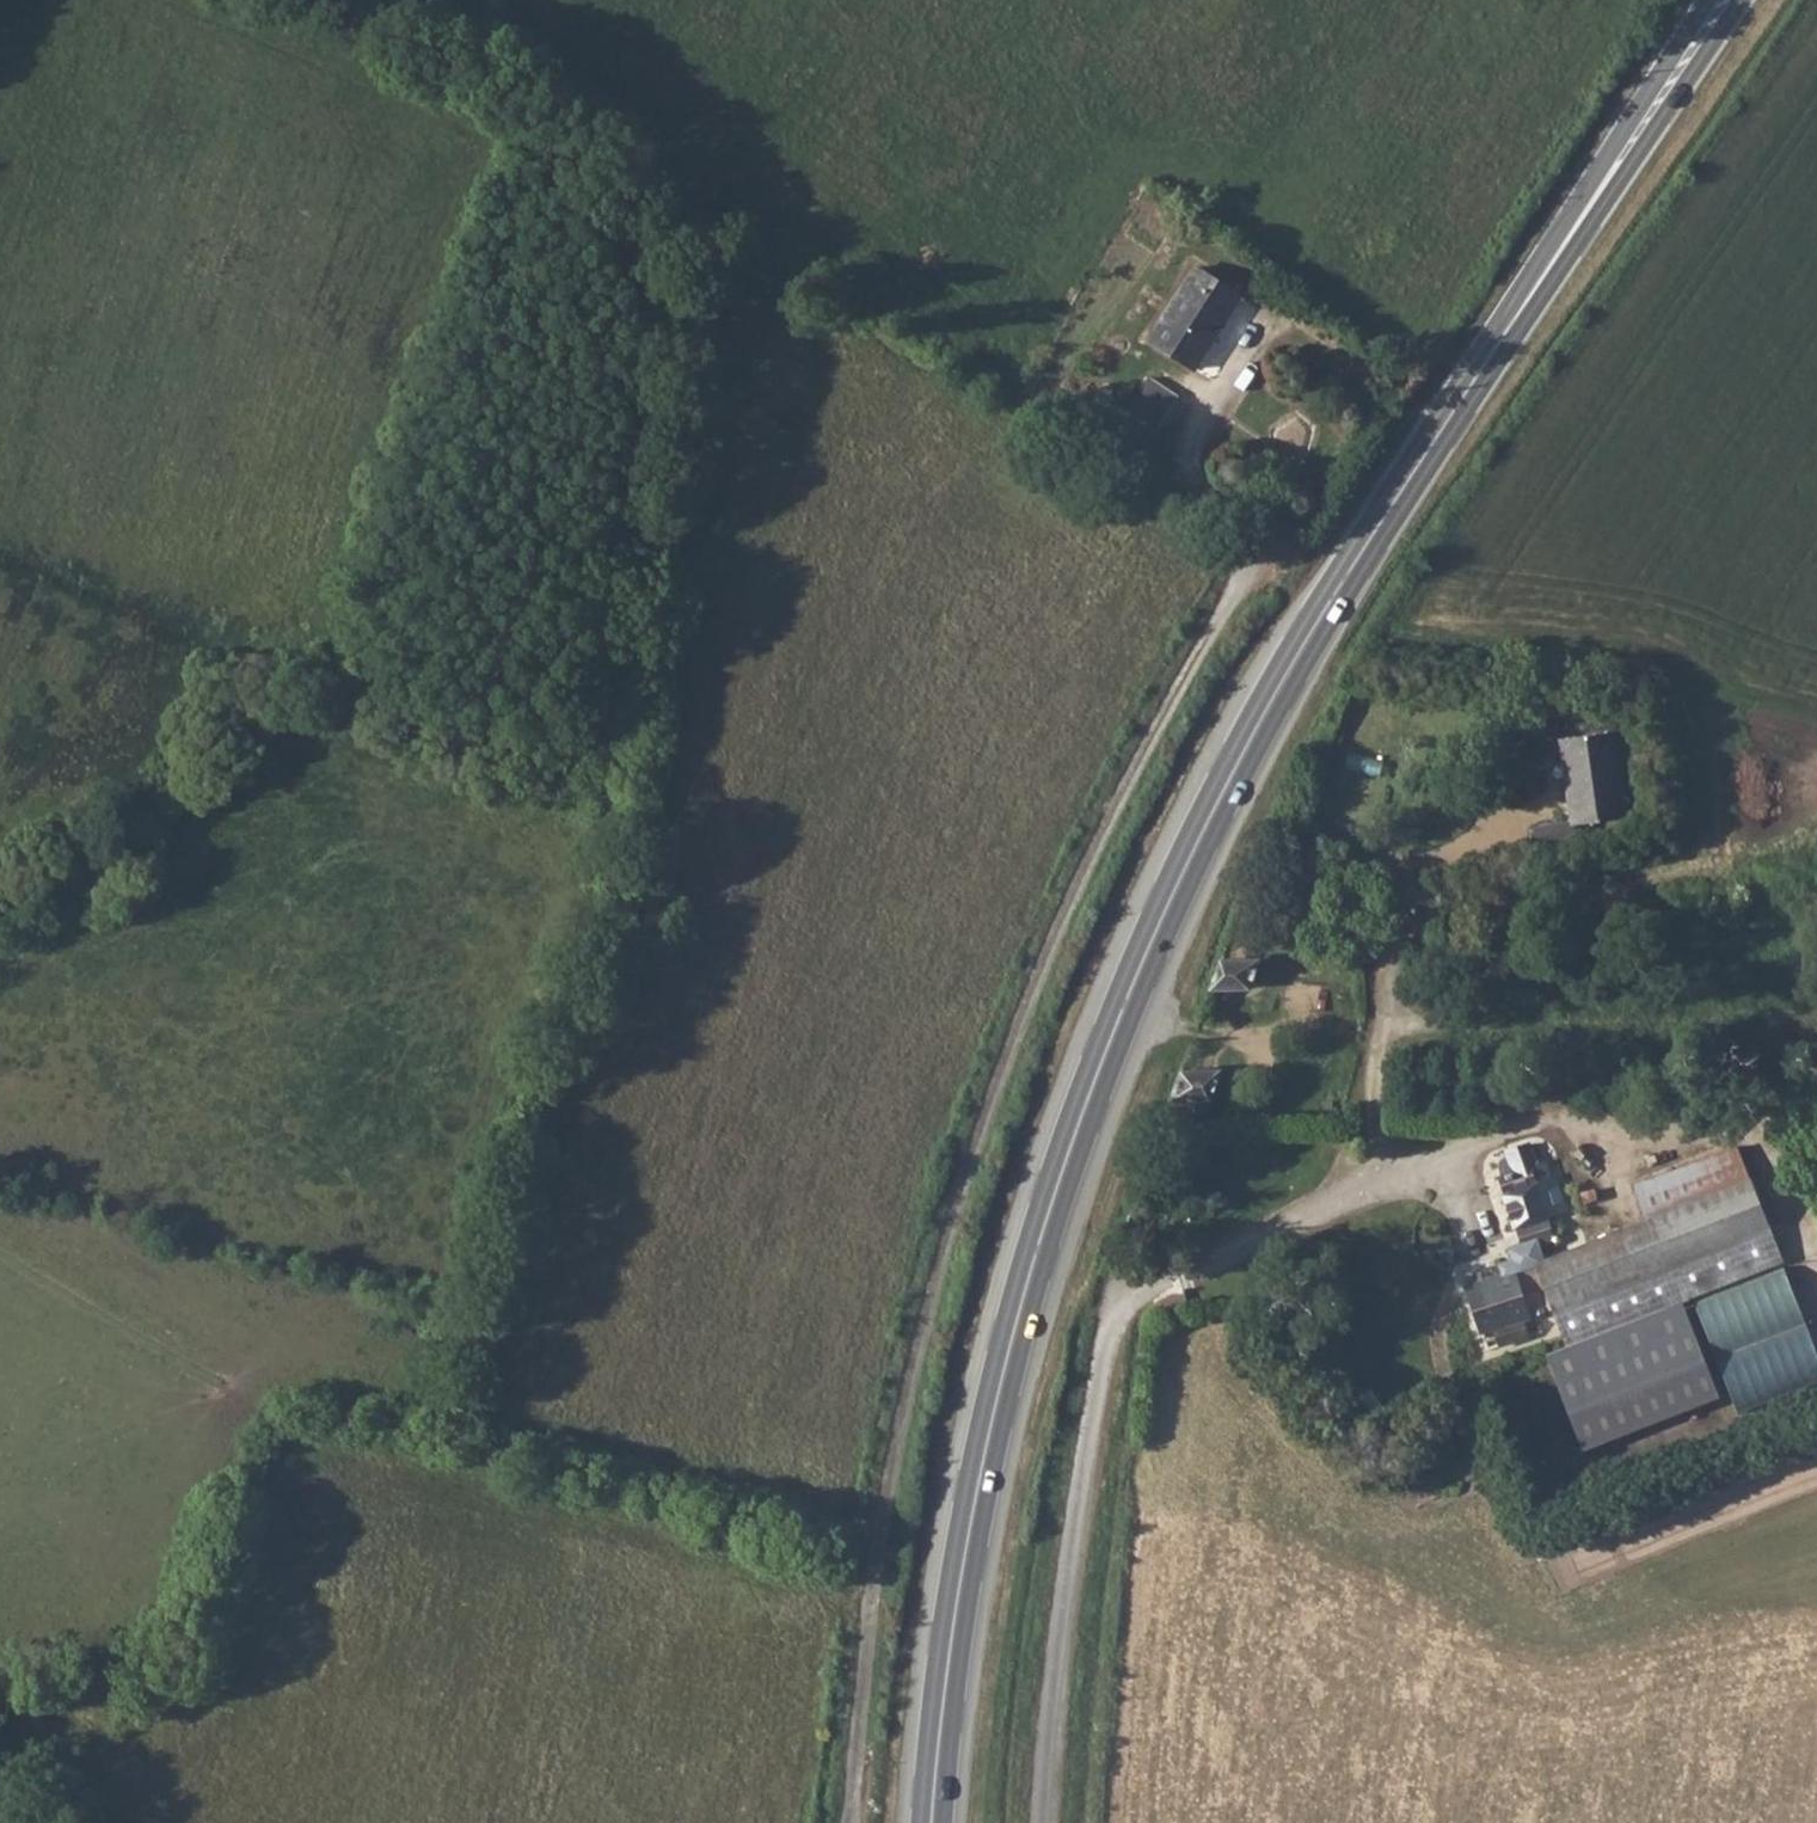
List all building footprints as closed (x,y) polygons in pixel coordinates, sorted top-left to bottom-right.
[(1186,376),(1233,302),(1187,272),(1139,347),(1186,376)] [(1151,376),(1132,409),(1161,426),(1180,392),(1151,376)] [(1546,754),(1562,837),(1613,828),(1599,746),(1546,754)] [(1243,974),(1209,973),(1197,1005),(1237,1005),(1243,974)] [(1167,1083),(1144,1144),(1187,1142),(1193,1125),(1207,1128),(1211,1118),(1198,1114),(1206,1085),(1167,1083)] [(1491,1217),(1510,1260),(1543,1249),(1538,1236),(1561,1227),(1548,1189),(1539,1176),(1532,1179),(1519,1158),(1488,1185),(1491,1217)] [(1541,1331),(1555,1369),(1773,1280),(1736,1196),(1520,1283),(1541,1331)] [(1541,1331),(1520,1283),(1451,1305),(1467,1350),(1479,1346),(1486,1365),(1510,1355),(1505,1346),(1541,1331)]
